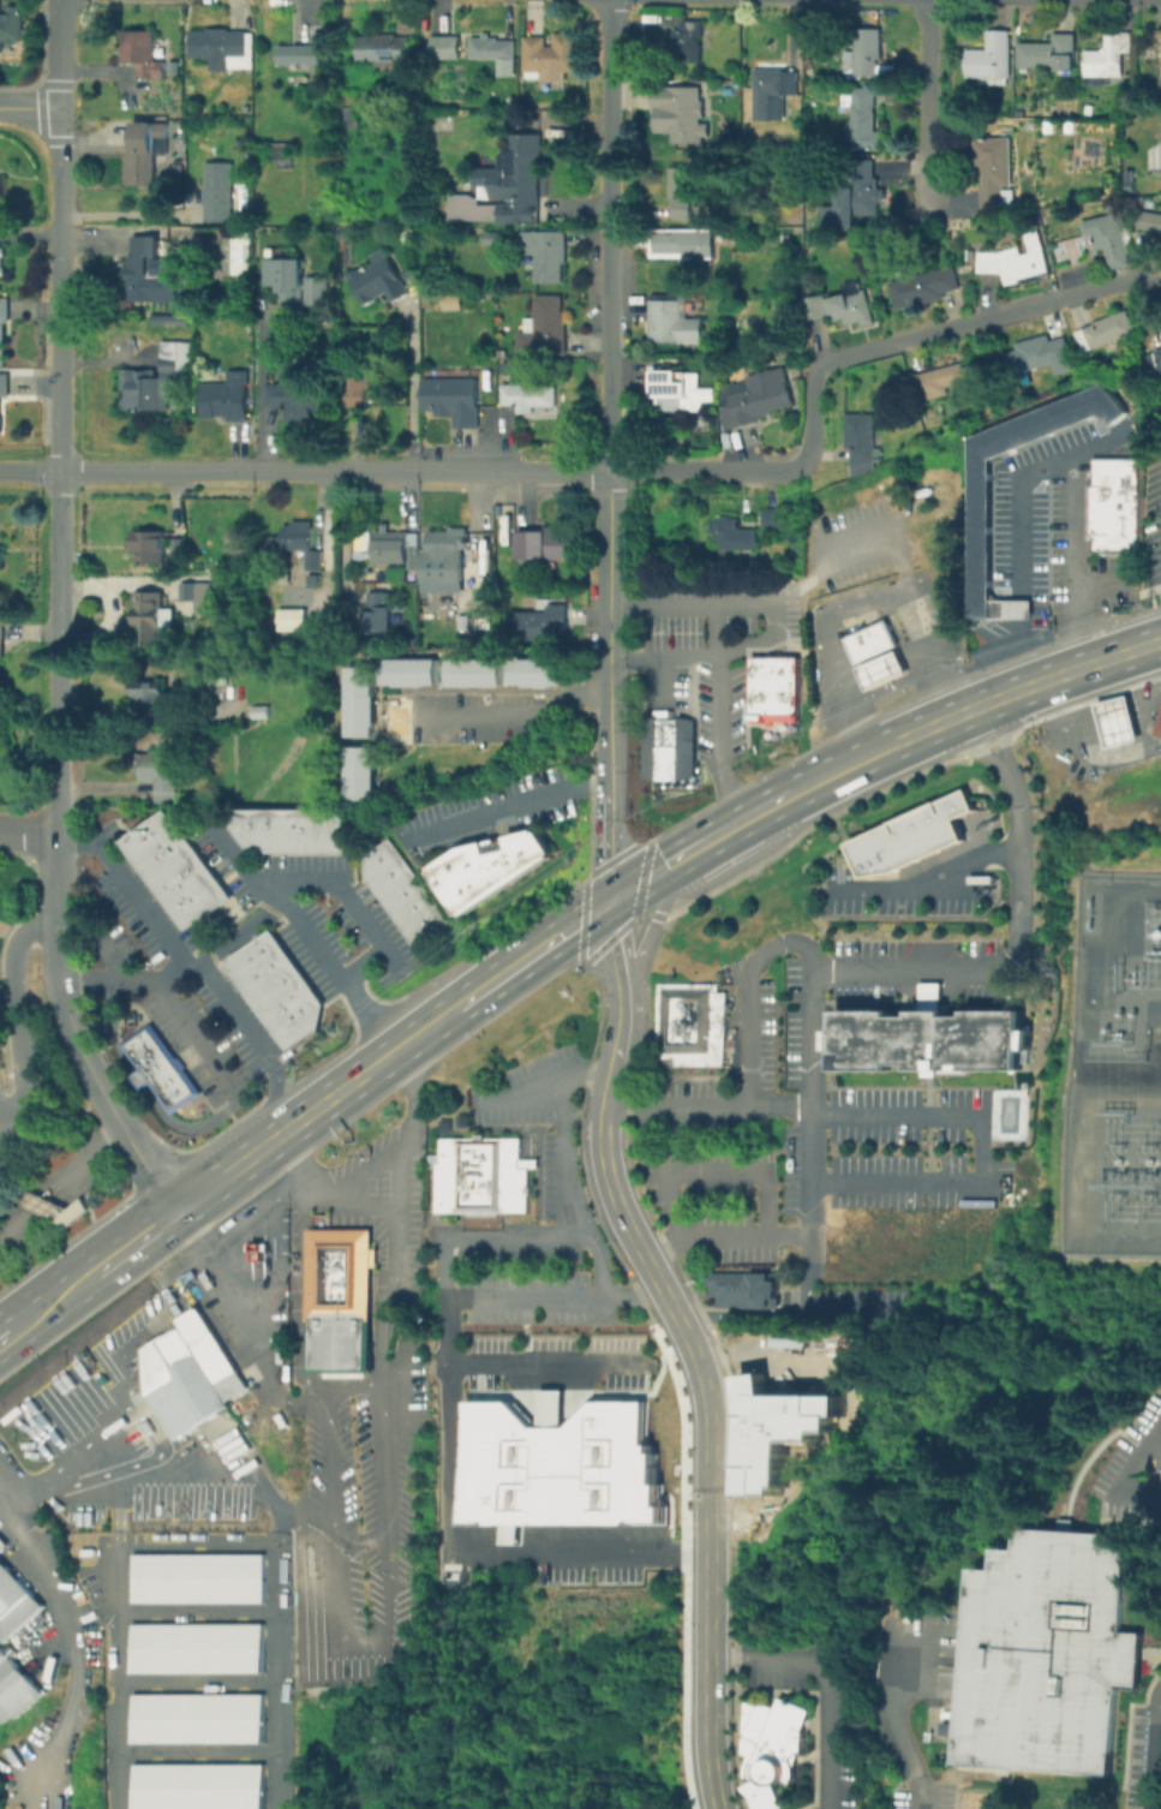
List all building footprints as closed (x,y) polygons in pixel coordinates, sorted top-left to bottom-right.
[(32,43),(0,43),(0,2),(1,2),(1,13),(11,13),(11,6),(25,6),(24,32),(32,32),(32,43)] [(701,23),(701,62),(678,62),(678,34),(683,34),(683,23),(701,23)] [(882,30),(880,77),(846,74),(848,52),(856,52),(857,29),(882,30)] [(164,64),(164,79),(136,79),(136,64),(124,64),(125,30),(160,31),(160,64),(164,64)] [(250,58),(250,72),(213,72),(213,58),(191,58),(191,31),(250,32),(250,58)] [(1012,31),(1012,78),(1007,78),(1007,85),(976,85),(976,77),(969,77),(969,48),(988,48),(988,31),(1012,31)] [(1076,36),(1076,78),(1058,78),(1058,73),(1019,73),(1019,43),(1055,43),(1055,36),(1076,36)] [(1121,36),(1121,76),(1108,76),(1108,86),(1087,86),(1087,53),(1106,53),(1106,36),(1121,36)] [(461,38),(461,60),(433,60),(433,37),(461,38)] [(581,37),(581,78),(537,78),(537,79),(525,79),(525,42),(555,42),(555,37),(581,37)] [(412,64),(412,72),(377,72),(377,64),(360,64),(360,38),(412,38),(412,64)] [(516,40),(516,76),(498,74),(498,62),(473,62),(473,40),(516,40)] [(324,47),(324,67),(279,67),(279,47),(324,47)] [(175,73),(167,73),(167,60),(175,60),(175,73)] [(786,71),(786,96),(774,96),(774,123),(756,123),(756,71),(786,71)] [(884,131),(884,150),(851,150),(852,107),(846,107),(846,88),(876,88),(875,131),(884,131)] [(704,89),(702,145),(674,145),(674,131),(669,131),(670,98),(686,89),(704,89)] [(505,97),(511,95),(516,103),(510,107),(505,97)] [(359,107),(359,127),(343,127),(343,106),(359,107)] [(156,123),(156,187),(131,187),(131,123),(156,123)] [(541,135),(541,225),(451,225),(451,196),(469,196),(469,168),(502,168),(502,149),(516,149),(516,135),(541,135)] [(1015,173),(1015,209),(986,209),(986,163),(977,163),(979,136),(1013,136),(1013,173),(1015,173)] [(233,153),(233,137),(244,137),(244,153),(233,153)] [(294,144),(294,169),(270,169),(270,144),(294,144)] [(887,162),(887,180),(879,180),(879,225),(855,225),(855,162),(887,162)] [(170,163),(180,163),(180,177),(170,177),(170,163)] [(234,165),(234,222),(207,222),(207,165),(234,165)] [(707,184),(708,195),(699,195),(700,221),(676,222),(676,204),(669,204),(668,167),(698,167),(698,185),(707,184)] [(1124,169),(1131,169),(1131,178),(1133,178),(1132,190),(1125,190),(1125,180),(1124,180),(1124,169)] [(1127,213),(1138,251),(1130,253),(1135,270),(1105,277),(1094,237),(1088,238),(1084,223),(1127,213)] [(1145,213),(1160,215),(1160,233),(1142,229),(1145,213)] [(348,238),(335,238),(335,228),(348,228),(348,238)] [(713,229),(713,259),(652,259),(652,229),(713,229)] [(480,244),(480,232),(499,232),(499,244),(480,244)] [(565,233),(565,285),(537,285),(537,257),(522,257),(522,233),(565,233)] [(1036,233),(1052,274),(1009,289),(1003,273),(981,273),(981,255),(997,255),(994,247),(1036,233)] [(251,234),(251,275),(226,275),(226,234),(251,234)] [(178,261),(178,302),(132,302),(132,238),(161,238),(161,261),(178,261)] [(415,293),(394,306),(385,294),(367,306),(343,273),(383,245),(415,293)] [(330,275),(330,303),(281,303),(281,291),(265,291),(267,252),(291,252),(291,259),(305,259),(305,275),(330,275)] [(964,294),(917,309),(906,275),(953,261),(964,294)] [(867,288),(878,327),(863,330),(861,323),(849,327),(846,320),(836,323),(830,299),(867,288)] [(5,366),(0,366),(0,298),(11,298),(11,321),(5,321),(5,366)] [(462,298),(462,310),(444,310),(444,298),(462,298)] [(567,298),(567,356),(516,356),(516,329),(527,329),(527,316),(539,316),(539,298),(567,298)] [(826,317),(806,321),(803,302),(822,298),(826,317)] [(702,318),(702,345),(651,345),(651,302),(684,300),(684,318),(702,318)] [(1135,332),(1085,353),(1076,334),(1126,311),(1135,332)] [(190,316),(190,328),(156,328),(156,316),(190,316)] [(1058,336),(1059,340),(1065,339),(1073,370),(1055,375),(1053,366),(1012,377),(1005,350),(1058,336)] [(192,344),(192,375),(162,375),(162,344),(192,344)] [(1143,356),(1160,348),(1160,373),(1143,378),(1143,356)] [(941,395),(924,400),(917,376),(980,359),(985,380),(940,392),(941,395)] [(499,374),(499,362),(521,363),(520,374),(499,374)] [(249,369),(249,422),(203,422),(203,384),(228,384),(228,369),(249,369)] [(161,371),(161,410),(124,410),(124,371),(161,371)] [(714,388),(714,408),(664,408),(664,398),(656,398),(656,371),(699,371),(699,388),(714,388)] [(367,372),(367,410),(345,410),(345,372),(367,372)] [(4,436),(0,436),(0,376),(12,376),(12,398),(4,398),(4,436)] [(479,381),(479,429),(453,429),(453,416),(425,416),(425,381),(479,381)] [(752,382),(754,389),(785,381),(794,411),(725,429),(716,392),(752,382)] [(991,458),(988,598),(1017,598),(1030,598),(1030,617),(1017,617),(966,617),(970,436),(1102,382),(1126,411),(1107,426),(1096,413),(991,458)] [(329,407),(329,417),(281,416),(281,407),(269,407),(269,384),(329,384),(329,407)] [(557,387),(557,412),(525,411),(525,416),(517,416),(517,408),(504,408),(504,386),(557,387)] [(876,416),(876,447),(873,447),(873,460),(852,460),(852,447),(846,447),(846,416),(876,416)] [(1090,555),(1090,538),(1083,538),(1083,480),(1089,480),(1089,455),(1136,455),(1136,555),(1090,555)] [(780,511),(780,527),(764,527),(764,511),(780,511)] [(756,533),(756,550),(713,550),(713,520),(743,521),(742,533),(756,533)] [(311,527),(311,549),(285,549),(285,527),(311,527)] [(166,532),(166,566),(134,566),(134,532),(166,532)] [(576,532),(576,557),(519,557),(519,532),(576,532)] [(418,533),(418,566),(377,566),(377,533),(418,533)] [(472,533),(471,563),(450,563),(450,556),(430,556),(430,533),(472,533)] [(186,539),(186,556),(174,556),(174,539),(186,539)] [(323,553),(323,572),(307,572),(307,553),(323,553)] [(213,599),(213,616),(196,616),(196,599),(182,599),(182,584),(213,584),(213,599)] [(166,593),(166,619),(162,619),(162,646),(142,645),(142,627),(137,627),(137,592),(166,593)] [(394,596),(394,634),(367,634),(369,595),(394,596)] [(443,605),(443,616),(431,616),(431,605),(443,605)] [(568,605),(568,635),(551,635),(551,643),(519,643),(519,611),(552,613),(552,605),(568,605)] [(276,607),(304,607),(304,628),(276,628),(276,607)] [(468,613),(468,627),(457,627),(457,613),(468,613)] [(854,663),(842,635),(884,617),(896,645),(854,663)] [(867,691),(856,667),(896,649),(906,673),(867,691)] [(797,721),(743,722),(743,699),(748,699),(748,655),(797,655),(797,721)] [(377,685),(393,685),(393,686),(423,686),(423,683),(435,683),(435,657),(376,657),(377,685)] [(447,658),(445,686),(499,685),(499,657),(447,658)] [(564,683),(552,683),(552,686),(523,686),(523,683),(511,683),(513,657),(564,657),(564,683)] [(346,667),(371,667),(371,694),(373,694),(373,726),(371,726),(372,736),(345,735),(346,667)] [(166,682),(166,716),(138,716),(138,701),(131,701),(131,682),(166,682)] [(1138,739),(1107,747),(1095,703),(1126,694),(1138,739)] [(1151,734),(1160,704),(1160,737),(1151,734)] [(270,706),(270,718),(255,718),(255,706),(270,706)] [(654,780),(642,774),(641,718),(652,715),(652,709),(675,708),(675,715),(692,718),(692,776),(677,780),(654,780)] [(374,746),(348,745),(348,799),(374,799),(374,746)] [(175,784),(175,804),(155,804),(155,784),(138,784),(138,753),(175,753),(175,784)] [(861,876),(845,841),(964,786),(975,807),(952,818),(962,838),(894,870),(861,876)] [(167,852),(146,823),(167,807),(187,836),(167,852)] [(250,853),(229,826),(233,824),(233,810),(259,810),(259,853),(250,853)] [(259,853),(259,810),(291,810),(291,853),(259,853)] [(291,810),(324,810),(324,852),(291,853),(291,810)] [(167,852),(143,868),(122,840),(146,823),(167,852)] [(557,854),(469,919),(436,873),(469,849),(541,832),(557,854)] [(167,852),(187,836),(214,872),(193,888),(167,852)] [(364,855),(389,836),(412,867),(377,894),(364,876),(364,855)] [(167,852),(193,888),(210,912),(187,930),(143,868),(167,852)] [(427,889),(391,914),(377,894),(412,867),(427,889)] [(214,872),(232,897),(210,912),(193,888),(214,872)] [(391,914),(427,889),(453,923),(423,944),(425,948),(419,953),(391,914)] [(258,959),(247,944),(255,939),(252,936),(257,932),(259,936),(269,929),(280,942),(258,959)] [(268,972),(258,959),(280,942),(299,969),(277,985),(268,972)] [(258,959),(235,975),(226,961),(247,944),(258,959)] [(268,972),(246,989),(235,975),(258,959),(268,972)] [(324,1002),(319,1031),(316,1031),(313,1032),(288,998),(277,985),(299,969),(324,1002)] [(277,985),(256,1002),(246,989),(268,972),(277,985)] [(657,983),(716,981),(717,991),(725,991),(726,1064),(676,1065),(676,1056),(658,1057),(657,983)] [(1021,1068),(965,1068),(965,1074),(921,1074),(921,1068),(910,1068),(910,1063),(891,1063),(891,1069),(834,1068),(834,1050),(827,1050),(827,1029),(834,1029),(834,1009),(891,1009),(891,1015),(910,1015),(910,992),(910,983),(945,983),(945,992),(945,1014),(964,1014),(964,1009),(1022,1009),(1022,1027),(1030,1027),(1030,1050),(1029,1050),(1029,1062),(1021,1062),(1021,1068)] [(288,998),(267,1015),(256,1002),(277,985),(288,998)] [(288,998),(313,1032),(291,1049),(267,1015),(288,998)] [(199,1092),(170,1112),(149,1082),(144,1086),(139,1089),(128,1075),(134,1070),(139,1068),(120,1043),(148,1022),(199,1092)] [(528,1213),(435,1213),(435,1168),(426,1168),(426,1154),(439,1154),(439,1136),(519,1136),(519,1158),(537,1158),(537,1168),(527,1168),(528,1213)] [(85,1208),(61,1229),(49,1224),(54,1219),(36,1212),(7,1199),(24,1186),(49,1198),(68,1207),(80,1195),(85,1208)] [(370,1373),(305,1373),(306,1228),(371,1228),(370,1373)] [(261,1259),(250,1260),(249,1250),(245,1250),(244,1243),(264,1242),(265,1249),(261,1249),(261,1259)] [(778,1276),(779,1311),(719,1311),(719,1297),(708,1297),(708,1276),(778,1276)] [(246,1387),(225,1401),(178,1325),(174,1319),(196,1304),(246,1387)] [(227,1405),(174,1439),(145,1392),(142,1348),(178,1325),(225,1401),(227,1405)] [(738,1377),(762,1373),(765,1396),(839,1395),(840,1415),(833,1415),(833,1432),(816,1432),(816,1440),(784,1440),(784,1487),(779,1487),(778,1494),(742,1494),(744,1415),(738,1377)] [(465,1399),(508,1399),(533,1426),(539,1426),(539,1391),(564,1391),(564,1426),(569,1426),(596,1399),(647,1399),(647,1444),(652,1444),(652,1452),(657,1452),(657,1483),(660,1483),(660,1505),(665,1505),(665,1523),(465,1523),(465,1399)] [(1131,1538),(1125,1632),(1145,1634),(1142,1694),(1119,1692),(1114,1778),(958,1769),(975,1569),(997,1571),(998,1550),(1019,1551),(1021,1529),(1131,1538)] [(262,1602),(131,1602),(131,1554),(261,1553),(262,1602)] [(5,1642),(0,1637),(0,1558),(44,1605),(5,1642)] [(261,1672),(130,1672),(130,1623),(261,1623),(261,1672)] [(8,1655),(0,1663),(0,1646),(8,1655)] [(5,1723),(0,1717),(0,1666),(10,1656),(44,1691),(18,1717),(14,1713),(5,1723)] [(262,1742),(131,1742),(131,1692),(262,1692),(262,1742)] [(784,1795),(790,1808),(757,1808),(747,1790),(747,1779),(748,1698),(761,1706),(782,1708),(785,1700),(814,1713),(807,1727),(806,1755),(797,1760),(798,1765),(796,1783),(794,1787),(784,1795)] [(261,1762),(261,1808),(130,1808),(130,1763),(261,1762)] [(951,1798),(950,1808),(941,1808),(941,1798),(951,1798)]
